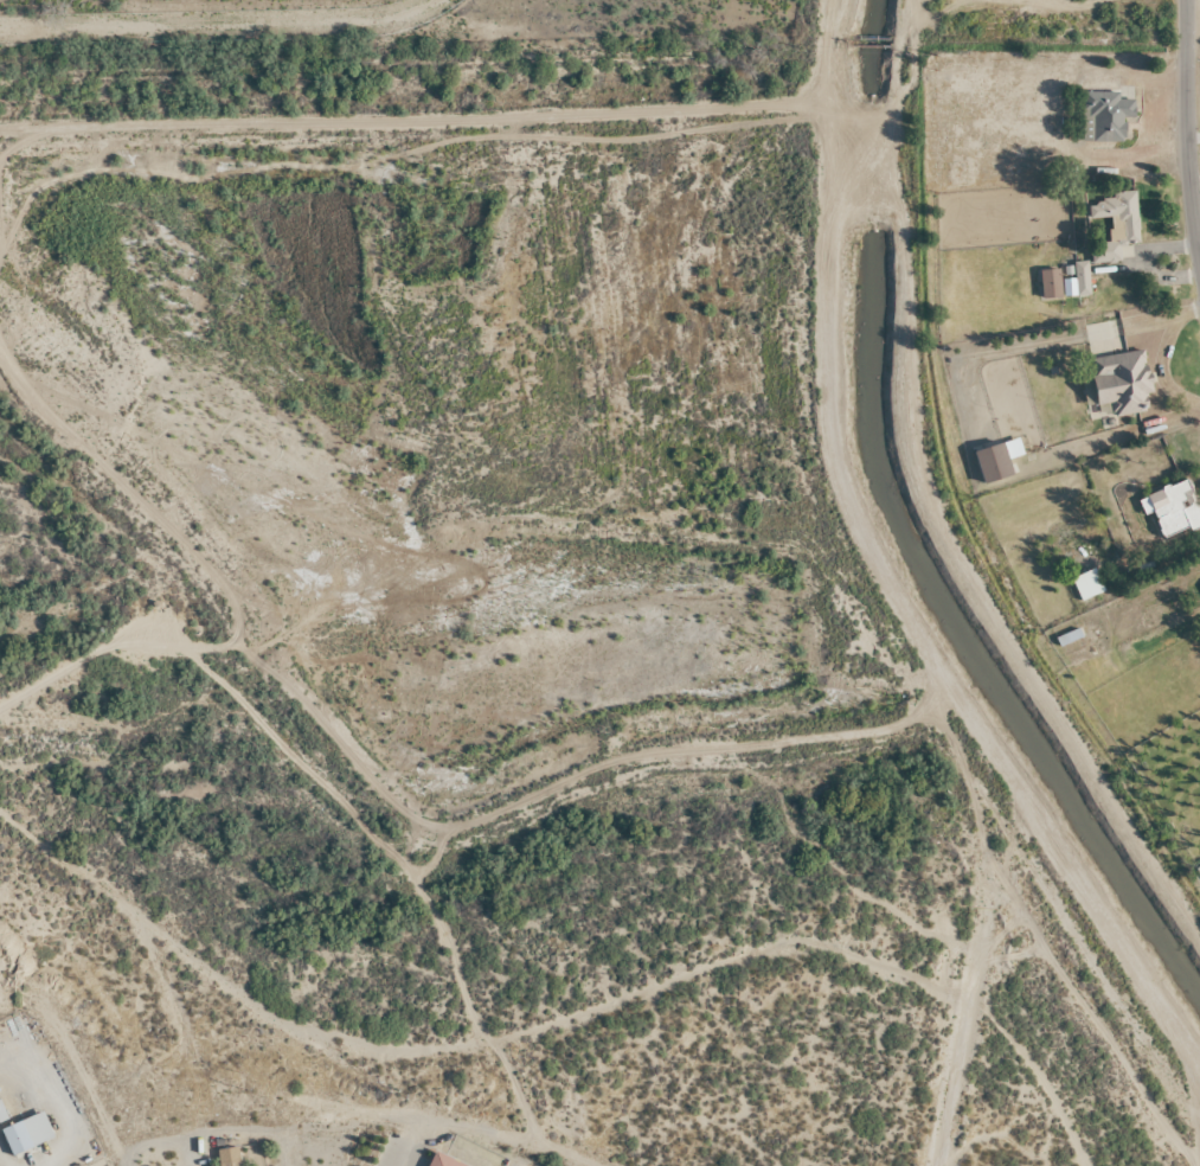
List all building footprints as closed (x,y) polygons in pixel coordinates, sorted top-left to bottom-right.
[(1117,92),(1083,92),(1083,115),(1091,115),(1091,141),(1121,141),(1121,116),(1132,116),(1132,99),(1117,100),(1117,92)] [(1136,244),(1135,191),(1110,192),(1110,201),(1087,202),(1087,218),(1108,218),(1109,242),(1099,242),(1099,252),(1090,252),(1090,264),(1118,263),(1118,244),(1136,244)] [(1061,279),(1061,296),(1086,296),(1086,262),(1074,262),(1074,279),(1061,279)] [(1140,394),(1149,393),(1144,351),(1087,357),(1090,379),(1084,379),(1087,406),(1093,405),(1095,418),(1142,412),(1140,394)] [(973,451),(981,481),(1008,474),(1000,444),(973,451)] [(1158,540),(1199,525),(1199,514),(1187,479),(1142,496),(1158,540)] [(1068,578),(1079,601),(1102,591),(1091,568),(1068,578)] [(1079,636),(1076,629),(1055,638),(1058,645),(1079,636)] [(431,1152),(425,1165),(463,1165),(431,1152)]
